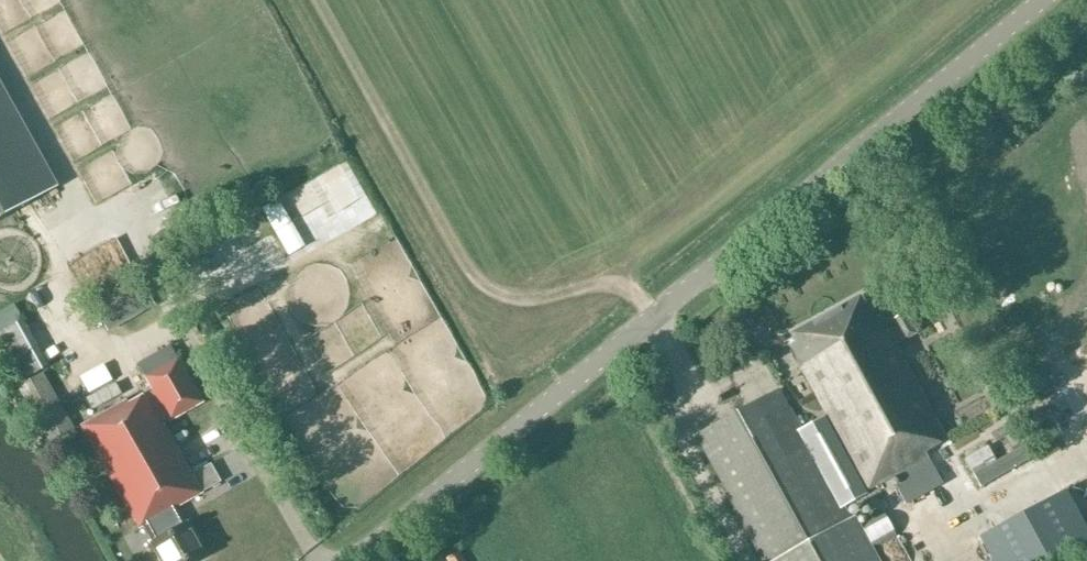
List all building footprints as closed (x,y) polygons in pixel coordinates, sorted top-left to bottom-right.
[(0,83),(0,219),(58,187),(0,83)] [(276,195),(220,222),(250,283),(305,257),(276,195)] [(351,291),(362,280),(340,255),(328,266),(351,291)] [(109,332),(155,306),(140,279),(94,305),(109,332)] [(863,304),(860,298),(791,336),(794,342),(789,345),(869,491),(929,459),(927,456),(947,444),(869,301),(863,304)] [(15,316),(8,304),(0,309),(0,325),(15,316)] [(892,335),(908,328),(901,313),(885,320),(892,335)] [(0,337),(0,344),(20,382),(48,367),(25,323),(0,337)] [(205,402),(199,392),(173,346),(141,364),(155,390),(129,405),(128,403),(84,428),(140,528),(144,526),(154,543),(153,543),(163,560),(195,560),(206,555),(190,526),(186,528),(176,510),(205,493),(205,492),(222,482),(212,464),(195,474),(166,423),(171,420),(172,421),(205,402)] [(44,376),(22,388),(52,442),(74,429),(44,376)] [(699,438),(766,560),(873,560),(844,507),(868,494),(825,415),(801,428),(782,393),(699,438)] [(961,472),(1002,457),(995,440),(955,454),(961,472)] [(209,450),(214,460),(231,450),(226,441),(209,450)] [(857,520),(865,534),(891,520),(883,506),(857,520)] [(460,550),(446,558),(448,560),(466,560),(460,550)]
